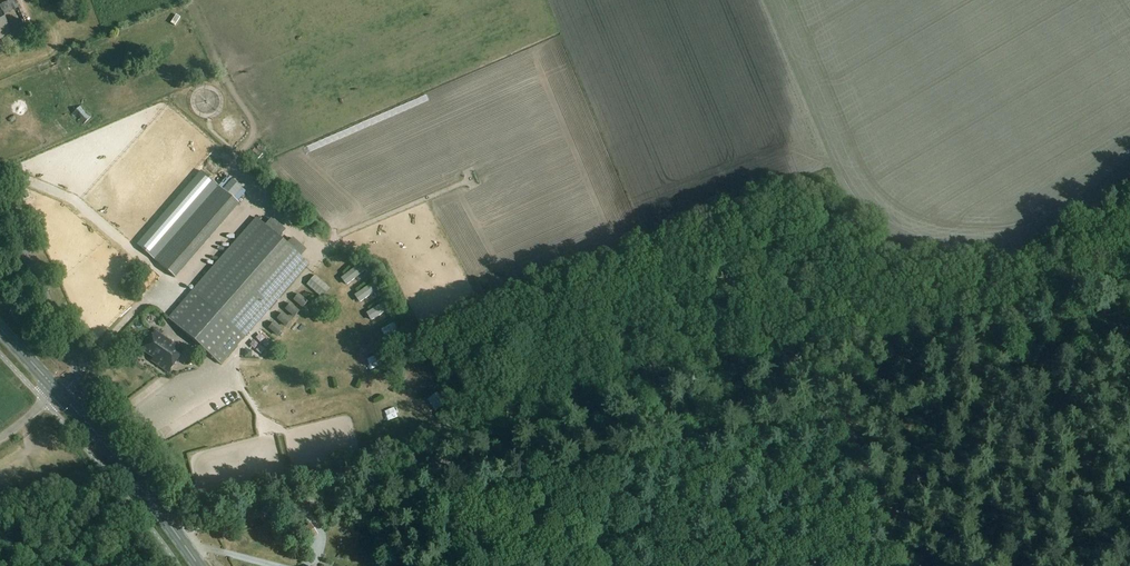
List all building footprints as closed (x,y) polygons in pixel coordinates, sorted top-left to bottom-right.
[(10,36),(1,17),(0,13),(0,41),(10,36)] [(154,260),(219,187),(203,172),(137,246),(154,260)] [(174,278),(240,205),(219,187),(154,260),(174,278)] [(41,196),(40,201),(51,204),(52,199),(41,196)] [(309,265),(257,218),(191,292),(168,318),(220,365),(243,339),(309,265)] [(338,254),(326,264),(331,270),(342,260),(338,254)] [(298,294),(293,300),(300,306),(306,300),(298,294)] [(290,303),(284,309),(294,318),(300,311),(290,303)] [(379,320),(388,315),(384,307),(375,311),(379,320)] [(282,313),(276,319),(284,325),(289,319),(282,313)] [(274,322),(268,329),(275,335),(281,328),(274,322)] [(381,330),(384,339),(396,334),(393,326),(381,330)] [(182,351),(154,332),(141,352),(152,359),(150,362),(167,374),(182,351)] [(260,338),(256,344),(265,351),(270,345),(260,338)] [(367,360),(369,370),(380,368),(378,357),(367,360)] [(339,373),(340,384),(351,383),(349,372),(339,373)] [(324,390),(331,389),(329,378),(321,380),(324,390)] [(382,422),(393,418),(388,406),(378,410),(382,422)] [(318,534),(315,527),(315,528),(311,523),(300,531),(303,536),(307,542),(318,534)]
